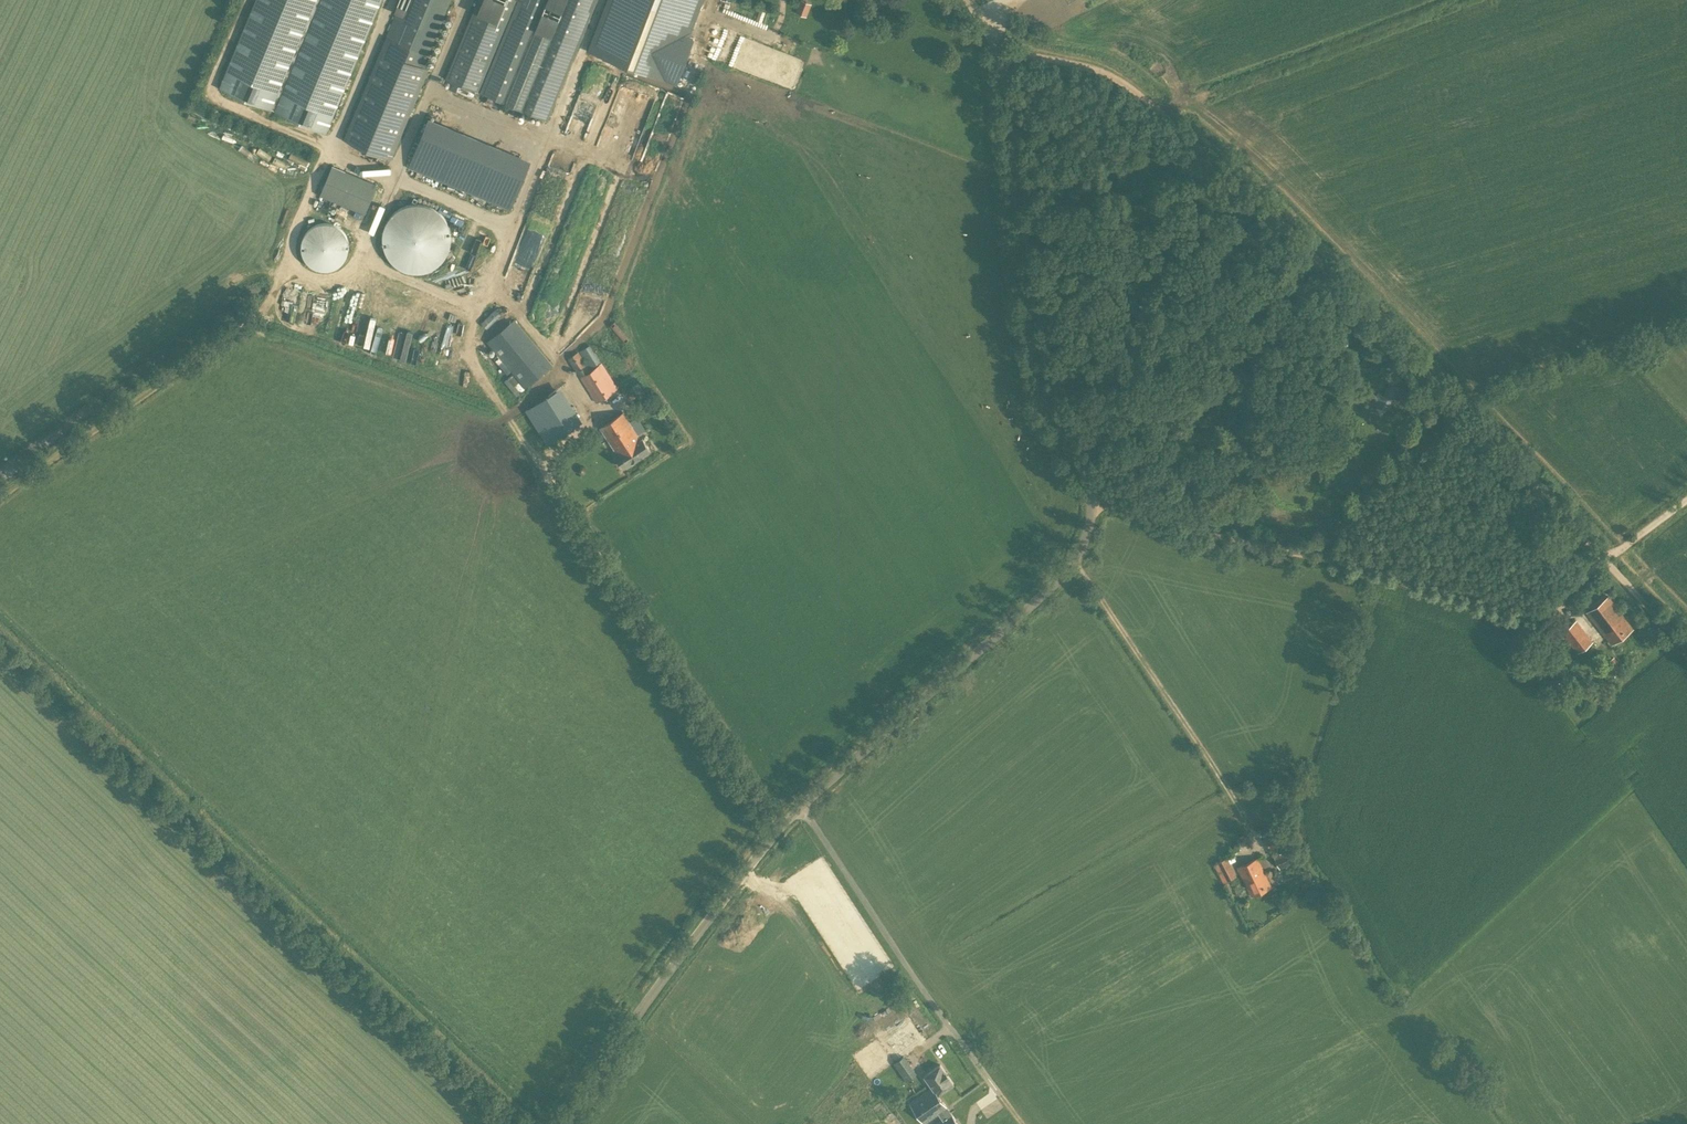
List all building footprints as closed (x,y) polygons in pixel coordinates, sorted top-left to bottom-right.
[(219,88),(327,132),(382,0),(255,0),(219,88)] [(393,11),(396,12),(380,49),(386,52),(422,67),(451,0),(398,0),(393,11)] [(548,120),(598,0),(477,0),(445,78),(548,120)] [(588,50),(677,83),(694,39),(688,36),(701,0),(607,0),(588,50)] [(808,15),(812,2),(805,0),(799,0),(796,12),(808,15)] [(427,121),(408,167),(512,209),(530,163),(427,121)] [(365,212),(377,182),(331,163),(319,194),(365,212)] [(385,260),(415,270),(440,268),(449,241),(447,213),(418,204),(395,205),(391,218),(391,224),(384,246),(385,260)] [(341,269),(347,226),(307,221),(301,264),(341,269)] [(551,380),(544,371),(553,364),(515,318),(487,341),(525,387),(534,380),(541,388),(551,380)] [(624,341),(629,336),(615,322),(610,326),(624,341)] [(596,402),(618,388),(602,362),(591,369),(578,351),(567,358),(579,377),(580,377),(596,402)] [(552,442),(583,420),(563,390),(532,411),(552,442)] [(1391,399),(1380,396),(1373,407),(1369,403),(1362,414),(1366,419),(1377,422),(1391,399)] [(624,467),(651,450),(643,438),(641,439),(623,411),(600,426),(618,454),(616,455),(624,467)] [(1305,467),(1286,475),(1290,485),(1309,477),(1305,467)] [(1611,644),(1632,628),(1608,596),(1587,611),(1611,644)] [(1577,653),(1593,641),(1576,619),(1560,631),(1577,653)] [(1612,674),(1621,667),(1614,656),(1604,664),(1612,674)] [(1266,838),(1270,847),(1285,840),(1281,831),(1266,838)] [(1280,867),(1293,861),(1288,850),(1274,856),(1280,867)] [(1258,857),(1264,865),(1269,862),(1263,853),(1258,857)] [(1252,895),(1271,886),(1257,857),(1238,866),(1252,895)] [(1226,858),(1213,864),(1223,883),(1236,876),(1226,858)] [(907,1024),(888,1038),(900,1055),(920,1041),(907,1024)] [(903,1074),(912,1068),(908,1062),(899,1068),(903,1074)] [(925,1123),(947,1107),(938,1095),(954,1083),(940,1064),(924,1075),(932,1086),(910,1103),(925,1123)] [(946,1116),(935,1123),(959,1123),(951,1112),(946,1116)]
